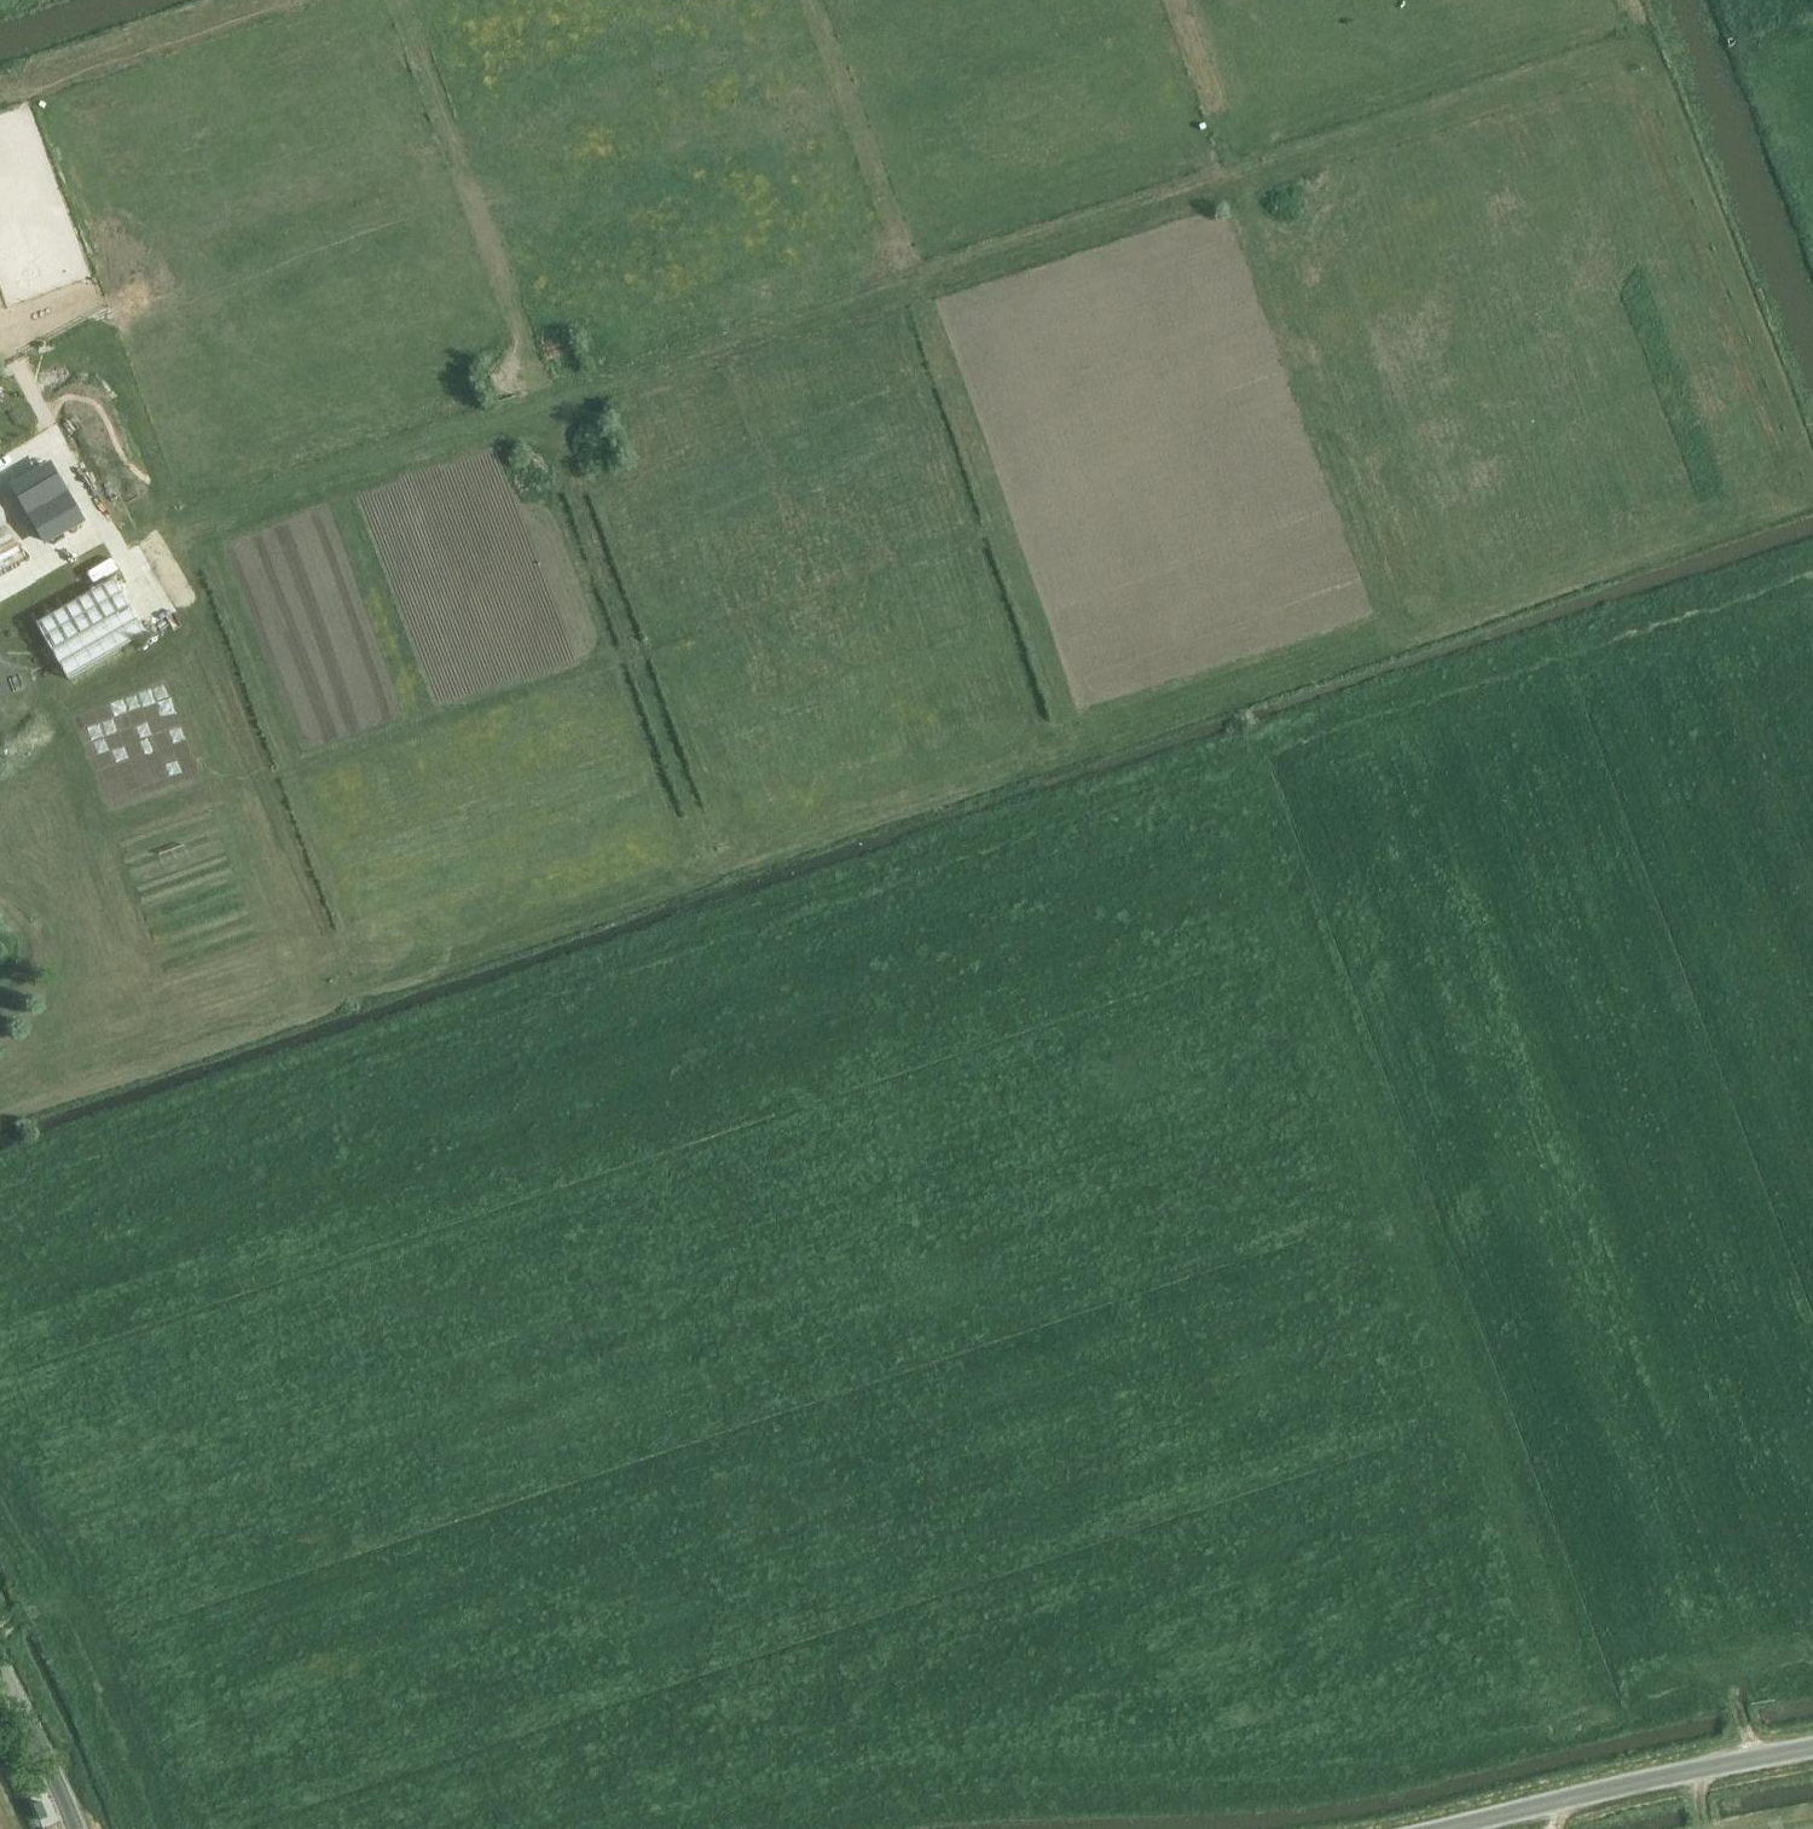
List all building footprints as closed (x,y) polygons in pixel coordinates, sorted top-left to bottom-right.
[(24,561),(0,518),(0,575),(24,561)] [(114,579),(36,625),(68,680),(147,635),(145,633),(114,579)]
